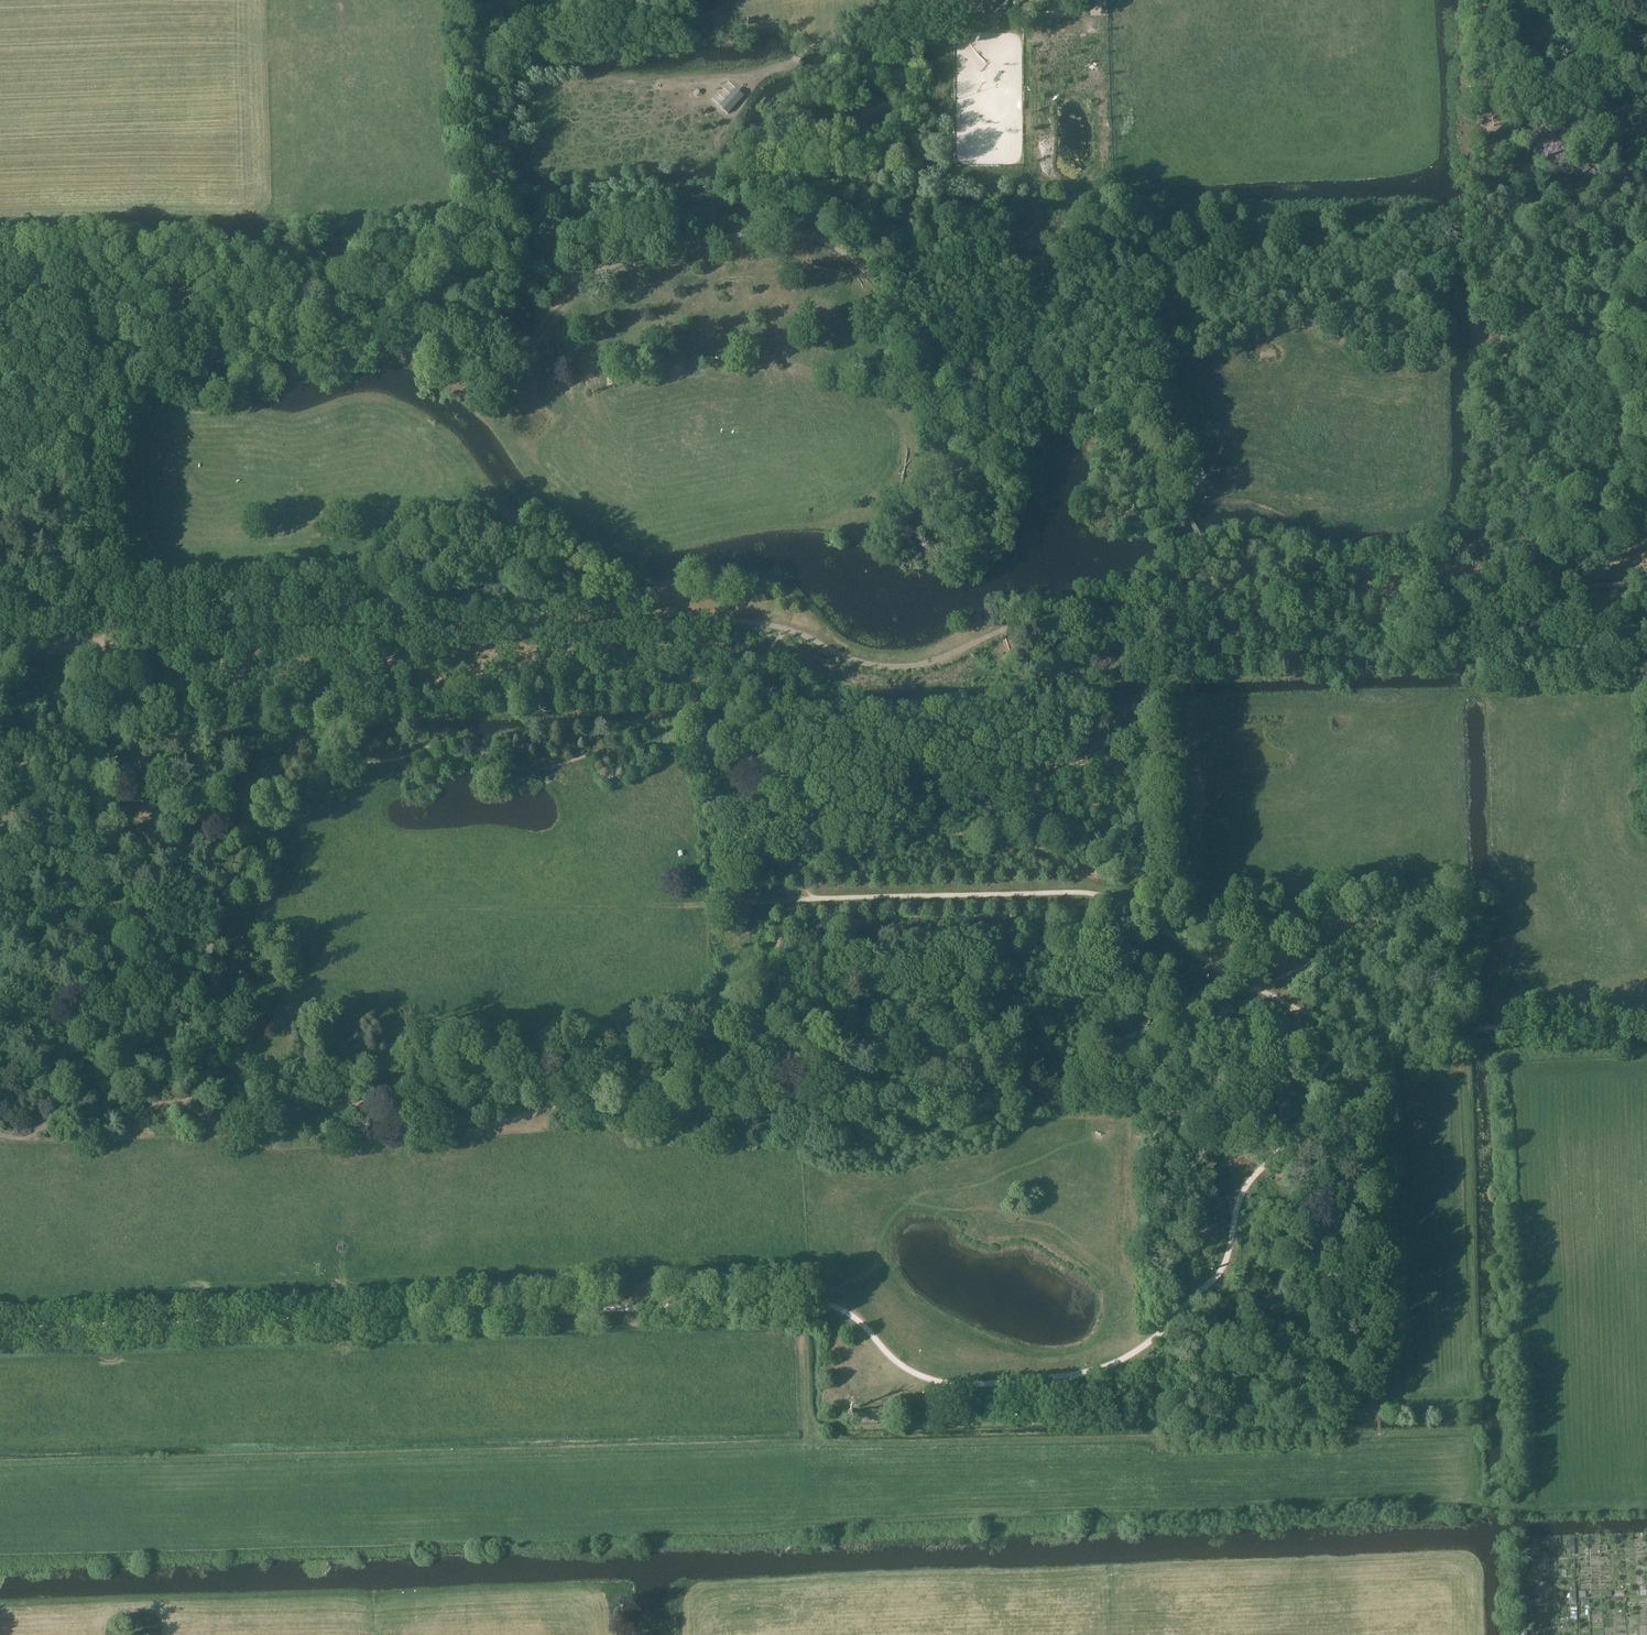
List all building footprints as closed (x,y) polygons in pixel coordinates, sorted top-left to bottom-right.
[(510,35),(517,27),(511,21),(503,29),(510,35)] [(736,89),(720,106),(729,114),(744,96),(736,89)]
